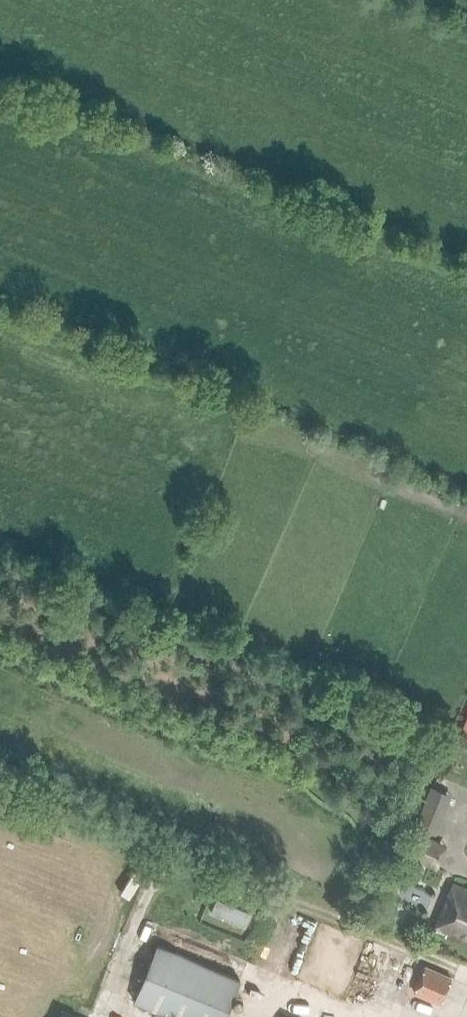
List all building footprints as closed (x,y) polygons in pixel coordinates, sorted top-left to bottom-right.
[(436,835),(451,795),(429,787),(414,827),(436,835)] [(438,845),(416,837),(407,860),(428,868),(438,845)] [(453,886),(434,932),(466,945),(466,892),(453,886)] [(239,986),(156,953),(134,1009),(154,1016),(227,1016),(239,986)] [(424,965),(412,992),(440,1004),(452,978),(424,965)]
